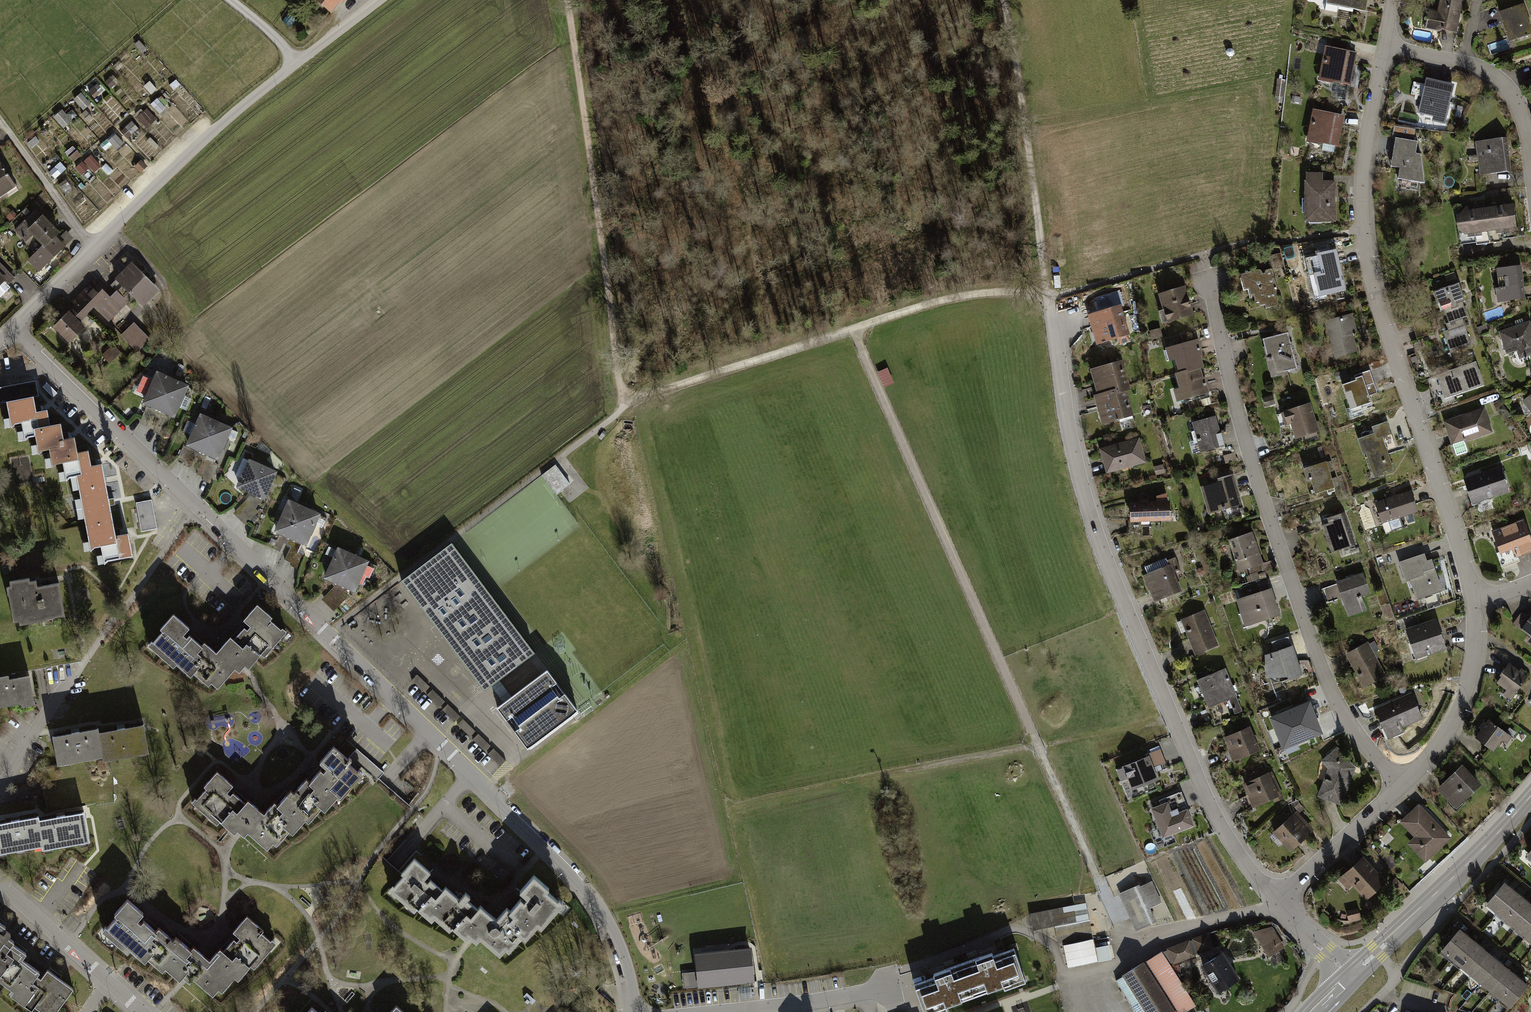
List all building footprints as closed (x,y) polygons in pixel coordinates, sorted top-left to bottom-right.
[(328,15),(341,0),(309,0),(328,15)] [(1326,3),(1365,11),(1368,0),(1326,0),(1326,3)] [(1437,12),(1429,10),(1425,29),(1457,35),(1461,17),(1464,0),(1440,0),(1437,12)] [(1499,13),(1509,43),(1530,36),(1530,28),(1523,5),(1499,13)] [(1326,47),(1319,80),(1349,85),(1353,66),(1356,52),(1326,47)] [(1428,78),(1421,112),(1436,115),(1435,120),(1444,122),(1453,83),(1428,78)] [(1285,81),(1277,80),(1276,96),(1284,97),(1285,81)] [(150,127),(157,118),(147,110),(140,119),(150,127)] [(1313,110),(1307,142),(1338,148),(1342,128),(1344,116),(1313,110)] [(110,141),(118,150),(125,144),(117,135),(110,141)] [(1417,141),(1397,138),(1392,165),(1401,166),(1400,177),(1424,181),(1421,153),(1416,152),(1417,141)] [(1507,139),(1475,143),(1479,176),(1511,172),(1509,154),(1507,139)] [(95,171),(102,166),(93,155),(87,160),(95,171)] [(78,168),(83,175),(92,169),(87,161),(78,168)] [(15,186),(0,164),(0,197),(15,186)] [(1324,173),(1308,173),(1308,181),(1306,181),(1306,222),(1337,222),(1336,180),(1324,180),(1324,173)] [(1398,189),(1409,190),(1410,182),(1399,181),(1398,189)] [(1516,229),(1513,205),(1469,211),(1468,207),(1464,208),(1457,220),(1458,231),(1464,236),(1470,235),(1481,233),(1495,232),(1509,230),(1516,229)] [(36,208),(14,229),(25,241),(32,234),(43,245),(28,260),(39,272),(66,246),(57,237),(62,231),(43,212),(42,214),(36,208)] [(1336,251),(1305,259),(1316,300),(1347,291),(1336,251)] [(1523,258),(1505,260),(1507,280),(1498,280),(1499,292),(1525,290),(1523,258)] [(5,280),(12,286),(18,279),(0,261),(0,285),(5,280)] [(131,262),(115,279),(116,280),(122,286),(129,293),(133,296),(143,307),(159,290),(131,262)] [(1259,272),(1241,276),(1245,291),(1249,289),(1251,296),(1254,295),(1256,302),(1259,302),(1261,307),(1265,305),(1266,309),(1279,305),(1276,294),(1277,293),(1275,285),(1276,284),(1272,270),(1271,269),(1270,269),(1268,269),(1267,271),(1266,272),(1267,274),(1262,275),(1262,273),(1260,272),(1259,272)] [(61,317),(53,326),(69,342),(86,325),(80,319),(93,306),(108,321),(133,296),(129,293),(124,297),(118,291),(117,291),(110,297),(93,279),(58,314),(61,317)] [(118,291),(122,286),(116,280),(111,285),(117,291),(118,291)] [(1459,285),(1435,293),(1440,313),(1445,312),(1450,330),(1444,332),(1450,353),(1472,346),(1463,320),(1468,318),(1463,304),(1465,303),(1459,285)] [(1185,286),(1159,295),(1164,311),(1159,313),(1163,325),(1195,314),(1190,300),(1185,286)] [(1121,305),(1087,316),(1097,346),(1118,339),(1120,345),(1131,342),(1129,336),(1131,335),(1121,305)] [(1353,315),(1325,323),(1336,359),(1360,352),(1355,335),(1359,333),(1353,315)] [(1500,332),(1507,355),(1518,351),(1520,360),(1530,356),(1530,323),(1530,322),(1500,332)] [(150,339),(134,323),(120,336),(136,352),(150,339)] [(1160,329),(1150,331),(1152,340),(1162,337),(1160,329)] [(1288,333),(1264,339),(1266,348),(1264,348),(1272,379),(1290,374),(1289,372),(1297,370),(1288,333)] [(1198,340),(1166,349),(1170,362),(1176,361),(1180,374),(1176,375),(1180,390),(1175,392),(1178,402),(1210,392),(1205,378),(1204,378),(1201,369),(1204,368),(1201,357),(1203,357),(1198,340)] [(113,345),(102,356),(109,364),(121,353),(113,345)] [(1124,362),(1091,371),(1098,395),(1093,397),(1101,426),(1133,417),(1126,394),(1133,392),(1124,362)] [(1484,387),(1476,363),(1437,377),(1445,400),(1484,387)] [(1347,369),(1335,373),(1338,381),(1349,378),(1347,369)] [(1357,380),(1343,384),(1352,412),(1362,409),(1362,407),(1372,404),(1369,394),(1377,392),(1370,370),(1355,375),(1357,380)] [(189,385),(157,371),(153,380),(143,376),(137,391),(146,395),(143,403),(151,407),(166,413),(174,417),(189,385)] [(7,402),(12,427),(16,423),(22,422),(26,440),(29,436),(36,435),(39,453),(43,450),(50,449),(54,467),(58,464),(64,462),(68,482),(71,478),(77,476),(92,551),(95,548),(102,546),(105,564),(109,560),(134,556),(130,533),(118,535),(104,462),(93,465),(90,448),(79,450),(76,435),(66,437),(63,421),(51,423),(48,409),(37,412),(34,396),(38,396),(35,381),(0,388),(0,404),(7,402)] [(1522,399),(1530,410),(1530,393),(1522,399)] [(1272,396),(1263,399),(1265,407),(1275,404),(1272,396)] [(1311,404),(1281,413),(1285,426),(1291,424),(1296,441),(1320,433),(1311,404)] [(154,432),(161,435),(169,417),(165,415),(166,413),(151,407),(150,408),(147,406),(139,423),(147,427),(152,416),(160,419),(154,432)] [(1484,409),(1447,421),(1454,442),(1491,430),(1484,409)] [(233,428),(200,413),(186,446),(195,450),(199,452),(204,454),(209,456),(218,460),(233,428)] [(1216,416),(1192,423),(1201,453),(1225,446),(1216,416)] [(1374,434),(1358,440),(1364,455),(1366,454),(1375,478),(1385,475),(1384,472),(1394,469),(1387,452),(1382,437),(1391,434),(1387,422),(1372,427),(1374,434)] [(1141,436),(1099,448),(1106,474),(1148,463),(1141,436)] [(199,452),(195,450),(194,451),(183,447),(178,460),(184,462),(183,465),(192,469),(199,452)] [(209,456),(204,454),(196,475),(203,478),(201,480),(210,484),(219,464),(215,463),(216,460),(209,457),(209,456)] [(278,471),(249,459),(249,461),(243,458),(235,475),(241,477),(236,488),(256,497),(263,499),(265,500),(278,471)] [(1327,463),(1304,470),(1307,482),(1312,481),(1316,495),(1335,490),(1327,463)] [(571,482),(557,464),(543,474),(557,493),(571,482)] [(1501,465),(1463,477),(1472,503),(1509,491),(1501,465)] [(1218,483),(1201,488),(1209,515),(1243,506),(1234,475),(1217,479),(1218,483)] [(1412,491),(1376,503),(1386,534),(1403,528),(1400,518),(1419,512),(1412,491)] [(1140,503),(1130,503),(1131,524),(1171,523),(1171,502),(1167,502),(1167,495),(1156,497),(1156,503),(1149,503),(1149,498),(1140,499),(1140,503)] [(261,505),(263,499),(256,497),(256,498),(250,496),(233,513),(245,525),(259,512),(256,509),(258,504),(261,505)] [(151,499),(136,502),(141,531),(156,529),(151,499)] [(322,514),(288,499),(274,532),(279,534),(302,544),(307,546),(322,514)] [(1347,513),(1329,518),(1331,524),(1323,527),(1332,552),(1357,544),(1347,513)] [(1492,530),(1503,561),(1530,550),(1530,542),(1522,518),(1492,530)] [(1253,533),(1229,542),(1239,572),(1249,569),(1264,564),(1253,533)] [(291,566),(298,569),(304,555),(298,553),(302,544),(279,534),(273,549),(280,552),(284,543),(291,546),(285,560),(292,563),(291,566)] [(452,543),(401,581),(484,691),(534,653),(452,543)] [(370,561),(339,547),(337,550),(329,547),(321,564),(329,567),(324,578),(337,584),(348,589),(356,593),(365,574),(369,577),(374,567),(369,565),(370,561)] [(1424,551),(1399,560),(1405,580),(1409,578),(1416,597),(1441,589),(1431,558),(1427,559),(1424,551)] [(1264,564),(1249,569),(1250,575),(1262,571),(1263,572),(1275,568),(1272,561),(1264,564)] [(1171,565),(1143,576),(1154,604),(1181,593),(1171,565)] [(1447,568),(1438,571),(1445,593),(1454,591),(1447,568)] [(1364,574),(1337,583),(1349,617),(1367,611),(1362,598),(1371,595),(1364,574)] [(29,578),(10,582),(11,587),(7,588),(14,623),(20,622),(20,626),(65,617),(59,584),(38,588),(37,582),(30,583),(29,578)] [(1261,593),(1237,601),(1246,628),(1262,622),(1281,616),(1272,590),(1270,590),(1267,582),(1259,585),(1261,593)] [(348,589),(337,584),(322,599),(335,611),(348,596),(346,594),(348,589)] [(154,642),(150,647),(175,668),(178,664),(193,678),(196,675),(210,687),(213,684),(220,690),(237,670),(241,674),(245,670),(247,668),(250,671),(263,656),(266,659),(289,633),(285,630),(283,632),(272,621),(274,618),(260,606),(247,621),(254,627),(250,632),(246,629),(237,641),(233,638),(219,654),(206,643),(204,646),(192,636),(189,639),(186,636),(192,629),(176,615),(162,630),(166,633),(156,644),(154,642)] [(1203,609),(1180,618),(1194,654),(1218,644),(1203,609)] [(1512,623),(1520,629),(1529,616),(1521,610),(1512,623)] [(1520,629),(1530,635),(1526,641),(1530,645),(1530,613),(1529,616),(1520,629)] [(1436,617),(1404,627),(1414,658),(1445,648),(1436,617)] [(1271,641),(1274,650),(1290,645),(1287,636),(1271,641)] [(1368,640),(1345,652),(1348,658),(1363,686),(1386,674),(1368,640)] [(1274,650),(1264,653),(1266,675),(1277,674),(1279,680),(1301,673),(1292,644),(1290,645),(1274,650)] [(1501,675),(1496,681),(1506,690),(1503,694),(1510,699),(1527,675),(1522,672),(1509,662),(1499,674),(1501,675)] [(1207,674),(1196,678),(1207,707),(1228,699),(1234,713),(1242,710),(1226,667),(1207,674)] [(522,689),(497,708),(527,747),(552,728),(577,709),(548,670),(522,689)] [(42,704),(39,677),(16,679),(16,677),(0,678),(0,708),(42,704)] [(1411,691),(1374,707),(1381,722),(1388,738),(1404,731),(1402,727),(1423,718),(1411,691)] [(1289,707),(1268,716),(1282,748),(1323,732),(1316,715),(1309,699),(1289,707)] [(1488,719),(1475,737),(1494,751),(1501,739),(1506,743),(1511,736),(1488,719)] [(1250,724),(1223,735),(1229,748),(1227,749),(1233,761),(1261,749),(1250,724)] [(102,729),(50,737),(55,765),(100,757),(101,763),(148,755),(144,728),(103,734),(102,729)] [(1355,766),(1336,746),(1320,760),(1327,768),(1317,795),(1340,804),(1355,766)] [(217,771),(204,786),(207,788),(196,799),(195,798),(192,801),(217,824),(220,820),(234,833),(237,830),(244,836),(248,832),(267,849),(273,842),(276,845),(290,830),(293,834),(306,819),(309,821),(322,806),(326,809),(338,795),(342,799),(363,774),(360,772),(359,774),(349,766),(354,761),(350,758),(349,759),(335,747),(320,764),(327,770),(325,772),(322,770),(311,782),(307,779),(295,793),(291,790),(278,805),(275,802),(264,814),(248,800),(245,803),(232,792),(230,795),(226,792),(232,785),(217,771)] [(1157,778),(1148,757),(1124,767),(1133,788),(1157,778)] [(1461,763),(1436,788),(1455,808),(1480,783),(1461,763)] [(1268,771),(1243,782),(1248,795),(1246,796),(1251,807),(1272,798),(1274,803),(1285,799),(1281,791),(1277,793),(1268,771)] [(1418,803),(1399,821),(1413,837),(1407,844),(1425,862),(1450,838),(1418,803)] [(1165,807),(1151,813),(1162,840),(1192,827),(1185,811),(1170,818),(1165,807)] [(1296,811),(1271,832),(1289,850),(1313,830),(1296,811)] [(38,816),(0,823),(0,853),(42,846),(42,850),(88,841),(83,812),(39,820),(38,816)] [(1385,882),(1361,856),(1338,879),(1347,889),(1351,885),(1366,900),(1385,882)] [(401,874),(403,876),(394,886),(392,885),(388,890),(414,912),(417,909),(432,922),(434,918),(449,931),(452,927),(466,940),(470,936),(473,938),(476,941),(480,937),(500,954),(505,948),(508,951),(522,935),(525,938),(538,923),(541,927),(565,899),(559,895),(558,897),(547,888),(549,886),(534,873),(520,889),(527,895),(524,898),(521,895),(509,908),(507,906),(496,918),(492,914),(480,903),(477,907),(467,898),(470,895),(465,890),(459,897),(445,885),(441,889),(430,879),(427,883),(423,880),(430,873),(414,859),(401,874)] [(1139,886),(1138,883),(1118,892),(1136,930),(1156,921),(1150,907),(1162,901),(1152,880),(1139,886)] [(1505,884),(1486,909),(1530,943),(1530,903),(1505,884)] [(141,914),(125,900),(112,916),(114,918),(105,929),(103,927),(99,931),(125,954),(128,951),(142,963),(164,934),(158,928),(154,932),(142,921),(139,924),(136,922),(141,914)] [(1085,902),(1031,914),(1034,927),(1055,923),(1059,941),(1092,934),(1085,902)] [(1351,923),(1362,920),(1360,908),(1348,911),(1351,923)] [(265,932),(248,918),(234,934),(242,941),(239,944),(235,941),(225,953),(222,951),(210,964),(204,959),(199,955),(180,977),(186,981),(191,986),(195,981),(215,998),(220,992),(223,995),(237,980),(240,982),(252,968),(255,970),(278,945),(274,942),(272,943),(263,935),(265,932)] [(1,976),(0,977),(0,981),(15,992),(12,996),(32,1011),(34,1007),(41,1011),(57,1011),(73,990),(48,971),(41,980),(38,977),(41,973),(23,960),(27,955),(13,945),(15,943),(9,938),(11,934),(6,930),(7,928),(0,922),(0,975),(1,976)] [(1272,928),(1255,932),(1269,955),(1284,947),(1272,928)] [(1459,930),(1440,952),(1507,1009),(1526,987),(1459,930)] [(171,940),(164,934),(146,960),(161,972),(164,969),(178,981),(180,977),(199,955),(191,948),(188,951),(174,937),(171,940)] [(1213,947),(1208,934),(1194,939),(1199,952),(1213,947)] [(1092,939),(1064,945),(1068,965),(1096,959),(1092,939)] [(1190,942),(1169,949),(1174,962),(1194,955),(1190,942)] [(718,948),(694,951),(696,971),(681,972),(683,987),(756,979),(752,945),(725,948),(718,948)] [(1103,946),(1096,947),(1099,960),(1106,958),(1103,946)] [(1015,949),(916,984),(926,1011),(934,1011),(1026,979),(1015,949)] [(1161,954),(1127,975),(1150,1011),(1185,1011),(1184,1010),(1192,1004),(1180,984),(1161,954)] [(1223,954),(1204,966),(1220,991),(1239,979),(1223,954)]
